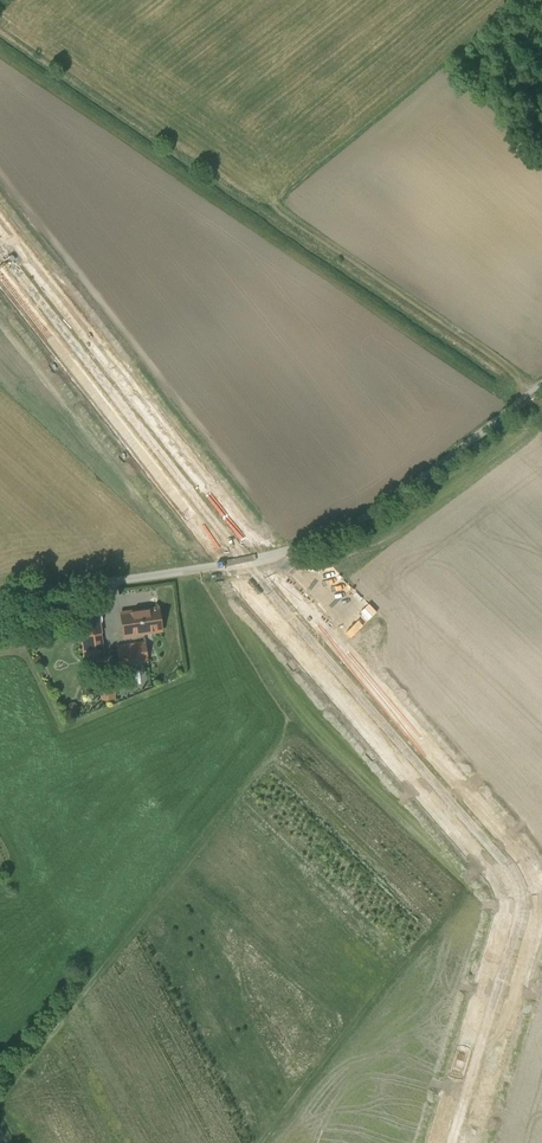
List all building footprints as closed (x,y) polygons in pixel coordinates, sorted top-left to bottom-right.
[(96,605),(78,608),(81,635),(100,633),(96,605)] [(158,607),(120,613),(124,636),(161,631),(158,607)] [(100,633),(81,635),(84,656),(90,655),(91,663),(104,661),(100,633)] [(145,642),(117,646),(119,665),(148,661),(145,642)] [(114,686),(103,685),(102,699),(113,700),(114,686)] [(74,703),(68,705),(67,710),(71,714),(76,712),(77,707),(74,703)]
